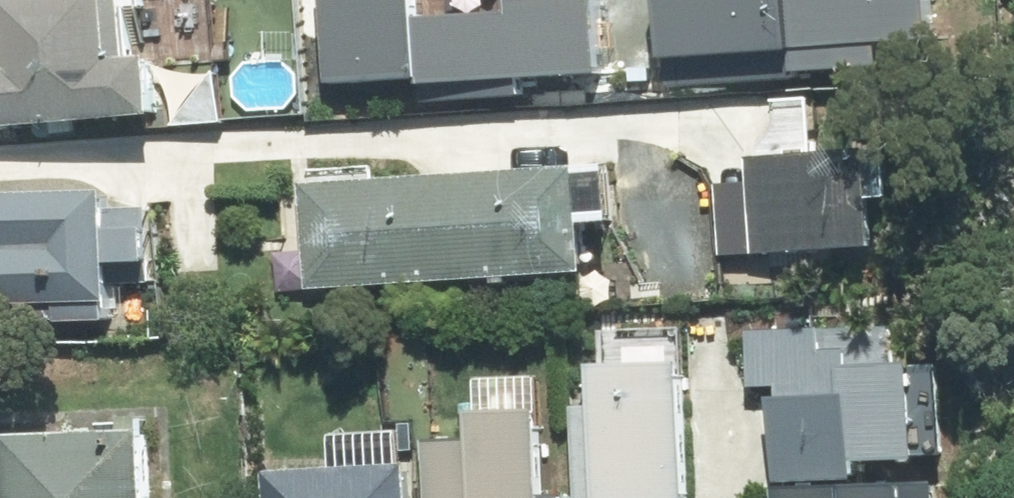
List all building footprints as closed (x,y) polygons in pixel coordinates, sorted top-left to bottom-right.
[(168,117),(166,46),(134,47),(133,0),(0,0),(0,121),(168,117)] [(336,86),(613,76),(610,11),(437,17),(436,0),(333,0),(336,86)] [(657,65),(807,63),(806,0),(656,0),(657,65)] [(823,74),(892,74),(893,37),(943,38),(944,0),(824,0),(823,74)] [(889,147),(742,154),(747,256),(894,249),(889,147)] [(600,175),(279,183),(274,241),(305,240),(306,286),(467,282),(468,304),(511,303),(510,274),(602,271),(600,175)] [(124,188),(2,187),(0,311),(126,312),(126,264),(153,265),(154,213),(124,213),(124,188)] [(780,492),(877,490),(876,461),(932,460),(930,358),(863,359),(862,331),(761,333),(762,387),(778,387),(780,492)] [(438,445),(437,497),(693,497),(696,350),(595,349),(592,497),(552,497),(553,403),(490,402),(489,446),(438,445)] [(16,435),(17,497),(159,497),(157,434),(16,435)] [(276,466),(276,497),(427,497),(427,466),(276,466)] [(780,492),(781,497),(961,497),(961,489),(877,490),(780,492)]
